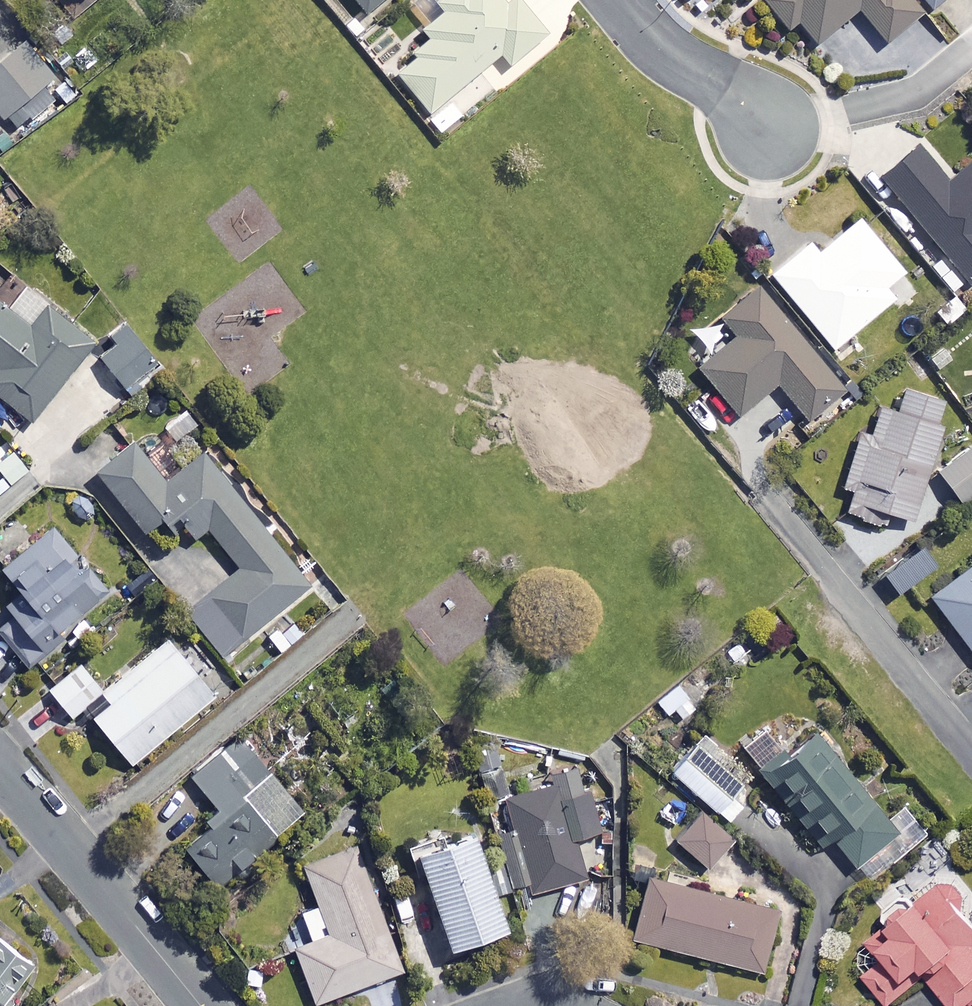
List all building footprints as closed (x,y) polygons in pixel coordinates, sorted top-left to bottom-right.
[(73,17),(94,0),(59,0),(73,17)] [(366,14),(384,0),(356,0),(366,14)] [(398,74),(444,130),(463,115),(451,100),(504,57),(513,69),(551,38),(520,0),(451,0),(443,6),(450,14),(426,33),(435,44),(398,74)] [(766,3),(792,34),(802,25),(820,47),(861,13),(889,47),(924,17),(910,0),(770,0),(766,3)] [(934,11),(947,0),(925,0),(934,11)] [(30,45),(0,70),(0,114),(6,121),(58,78),(30,45)] [(922,148),(882,180),(942,257),(931,266),(954,297),(971,283),(971,167),(950,184),(922,148)] [(905,274),(861,222),(820,256),(811,245),(774,276),(835,350),(894,301),(885,290),(905,274)] [(0,301),(0,397),(33,424),(96,344),(16,281),(0,301)] [(708,339),(689,354),(741,418),(779,386),(809,422),(847,391),(764,288),(724,321),(739,339),(720,354),(708,339)] [(157,368),(133,336),(103,360),(127,391),(157,368)] [(849,513),(885,528),(889,518),(911,526),(956,411),(908,392),(898,418),(886,413),(875,440),(865,436),(845,488),(857,493),(849,513)] [(167,484),(138,446),(100,476),(149,537),(177,515),(198,542),(212,532),(243,571),(190,613),(225,658),(313,588),(206,454),(167,484)] [(941,474),(963,504),(971,498),(971,451),(941,474)] [(111,595),(56,529),(6,572),(25,595),(10,608),(17,618),(0,632),(31,668),(72,634),(82,646),(97,634),(84,618),(111,595)] [(924,574),(908,554),(879,577),(896,597),(924,574)] [(933,598),(971,653),(971,570),(933,598)] [(216,698),(170,643),(105,696),(113,706),(96,721),(133,766),(216,698)] [(105,695),(83,667),(52,691),(74,719),(105,695)] [(697,711),(679,687),(658,704),(676,727),(697,711)] [(306,815),(241,738),(193,779),(226,818),(188,850),(232,903),(263,877),(251,863),(306,815)] [(898,834),(819,739),(777,774),(856,870),(898,834)] [(729,801),(683,758),(671,771),(717,814),(729,801)] [(566,803),(561,786),(509,801),(536,893),(586,878),(576,843),(602,836),(590,796),(566,803)] [(732,842),(701,815),(678,843),(709,869),(732,842)] [(513,936),(481,841),(423,861),(456,955),(513,936)] [(403,974),(359,849),(307,868),(321,908),(304,914),(315,944),(298,950),(317,1004),(403,974)] [(781,914),(654,882),(638,943),(766,975),(781,914)] [(948,886),(895,928),(892,925),(869,943),(882,960),(865,973),(891,1005),(892,1005),(928,977),(951,1005),(971,1005),(971,916),(948,886)] [(0,940),(0,1005),(7,1005),(37,970),(0,940)] [(50,997),(39,1005),(57,1005),(50,997)]
